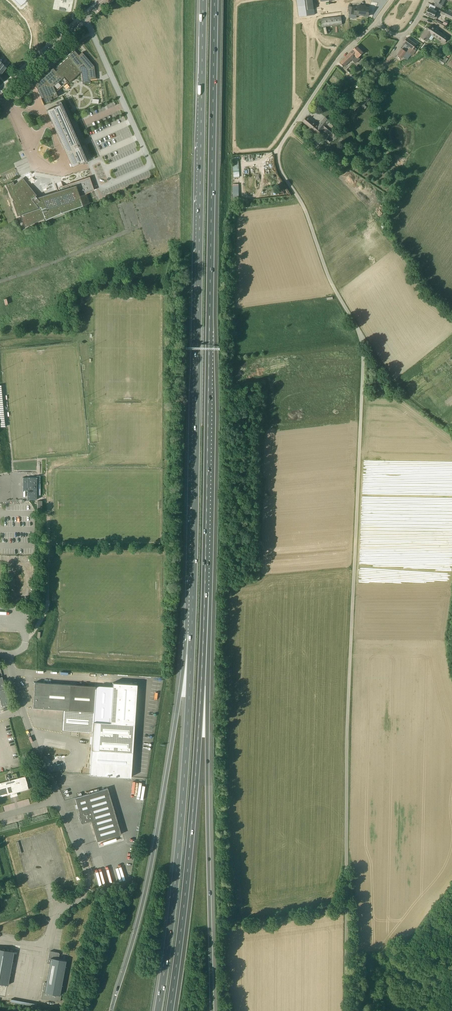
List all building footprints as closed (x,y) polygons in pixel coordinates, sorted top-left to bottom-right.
[(299,17),(315,14),(313,0),(296,0),(299,17)] [(322,4),(323,15),(340,13),(339,3),(322,4)] [(368,16),(369,8),(370,7),(366,6),(358,4),(357,10),(354,10),(355,7),(350,6),(349,14),(356,15),(361,16),(361,15),(368,16)] [(437,11),(433,10),(429,8),(426,14),(437,19),(438,16),(435,15),(437,11)] [(438,12),(451,19),(451,14),(440,8),(438,12)] [(341,16),(321,18),(322,27),(342,25),(341,16)] [(432,25),(429,29),(428,28),(421,37),(427,41),(431,34),(444,43),(448,38),(438,31),(439,30),(432,25)] [(417,44),(411,40),(407,37),(404,42),(410,47),(407,51),(408,51),(406,53),(411,57),(413,55),(416,51),(415,51),(417,49),(414,47),(417,44)] [(363,53),(360,49),(356,46),(353,49),(340,62),(344,67),(352,59),(356,63),(360,59),(359,57),(363,53)] [(402,58),(406,52),(402,49),(398,55),(402,58)] [(44,105),(51,102),(50,100),(58,96),(56,92),(68,82),(69,83),(81,72),(83,84),(90,83),(90,79),(96,79),(94,66),(82,52),(79,55),(74,50),(67,56),(68,57),(56,68),(57,69),(56,71),(53,68),(35,84),(41,99),(43,98),(44,100),(42,100),(44,105)] [(56,105),(48,109),(66,149),(73,166),(82,162),(86,160),(87,160),(91,158),(85,144),(80,146),(78,147),(59,104),(56,105)] [(318,125),(311,120),(307,116),(303,121),(313,129),(311,131),(315,135),(317,133),(318,134),(329,120),(325,116),(318,125)] [(333,138),(337,134),(337,133),(326,124),(323,128),(327,132),(327,133),(333,138)] [(352,141),(350,144),(354,147),(355,147),(357,149),(358,146),(352,141)] [(86,194),(87,193),(93,191),(94,190),(93,187),(89,177),(87,178),(63,186),(61,182),(55,184),(58,194),(56,195),(56,193),(42,198),(42,199),(39,200),(33,192),(31,193),(30,191),(32,190),(23,178),(15,185),(13,181),(13,182),(6,185),(12,198),(14,201),(12,201),(17,216),(20,215),(22,219),(24,227),(44,218),(45,221),(63,212),(61,209),(87,198),(86,194)] [(27,490),(27,500),(29,500),(37,500),(37,477),(23,478),(23,477),(23,483),(24,483),(24,485),(23,485),(23,492),(23,490),(27,490)] [(3,679),(2,676),(0,677),(0,699),(2,706),(10,704),(3,679)] [(95,686),(70,685),(35,682),(33,708),(63,710),(62,730),(92,732),(95,686)] [(113,682),(110,723),(100,722),(98,750),(132,752),(134,724),(137,684),(113,682)] [(24,790),(28,789),(25,776),(13,779),(13,780),(0,783),(0,797),(9,794),(10,797),(18,795),(17,792),(24,790)] [(97,841),(102,840),(121,834),(108,788),(75,798),(79,813),(79,815),(79,817),(79,818),(80,820),(81,820),(81,822),(82,823),(91,821),(97,841)] [(96,873),(99,885),(119,881),(119,880),(123,879),(120,868),(112,870),(112,869),(96,873)] [(14,952),(0,949),(0,983),(8,985),(14,952)] [(60,994),(66,961),(58,959),(60,953),(59,952),(50,951),(49,951),(47,962),(48,963),(50,963),(46,982),(45,982),(43,983),(41,997),(41,998),(59,1002),(60,1001),(61,994),(60,994)]
